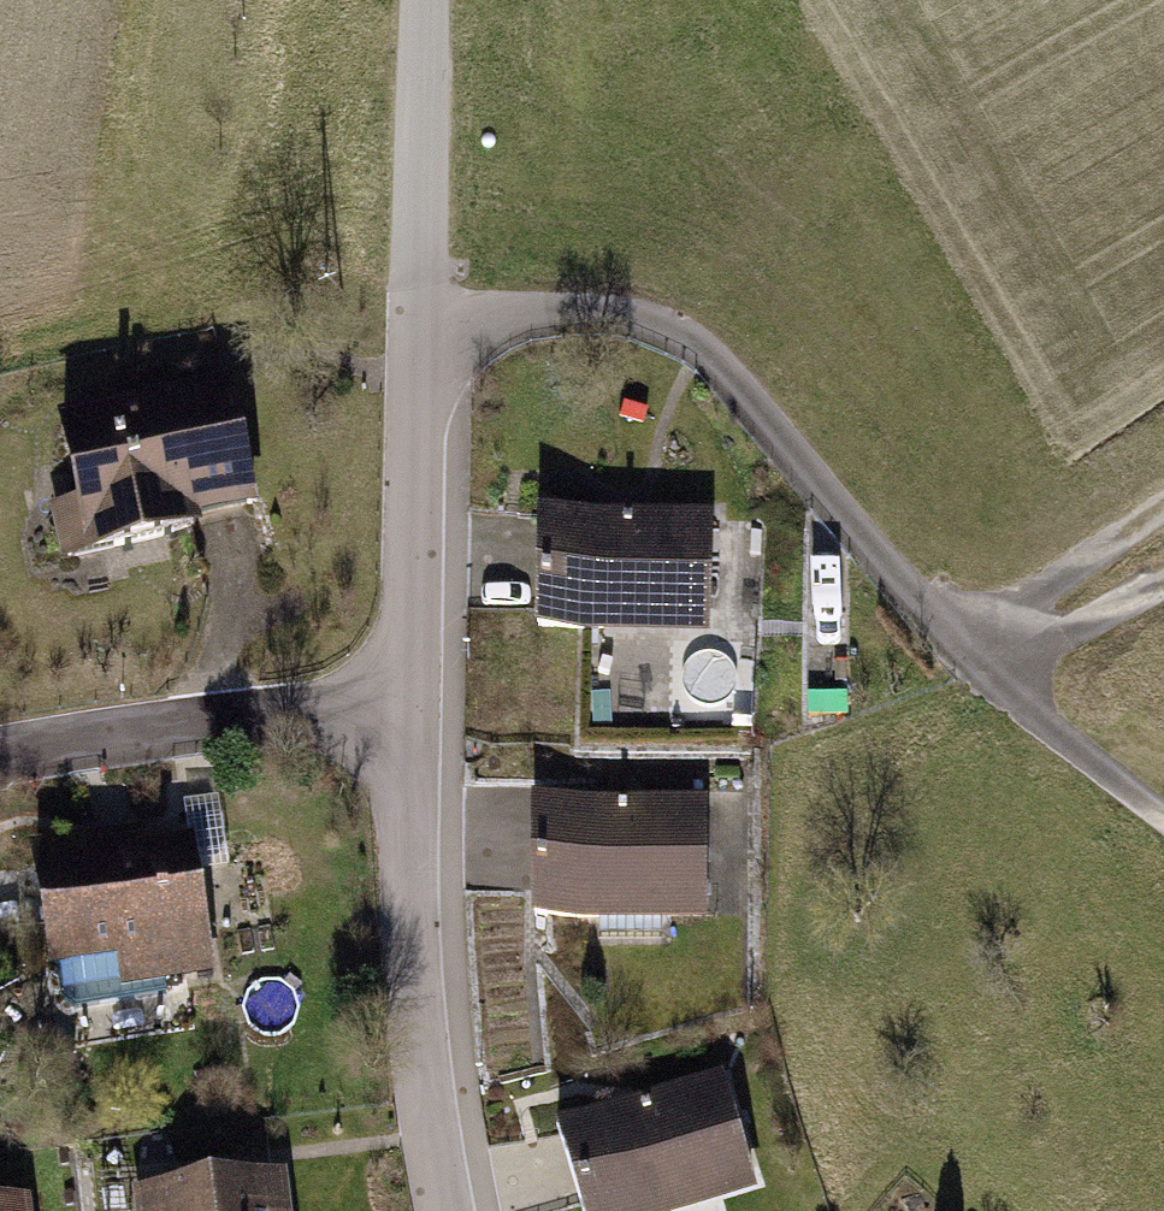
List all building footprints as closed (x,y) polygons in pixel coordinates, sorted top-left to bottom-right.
[(246,395),(56,418),(69,523),(259,500),(246,395)] [(543,529),(545,645),(731,642),(729,527),(543,529)] [(724,811),(547,807),(544,918),(721,922),(724,811)] [(192,827),(28,857),(53,991),(217,960),(192,827)] [(573,1140),(597,1210),(728,1210),(766,1198),(729,1088),(573,1140)] [(136,1197),(138,1210),(295,1210),(291,1178),(136,1197)] [(0,1202),(0,1210),(19,1210),(18,1200),(0,1202)]
